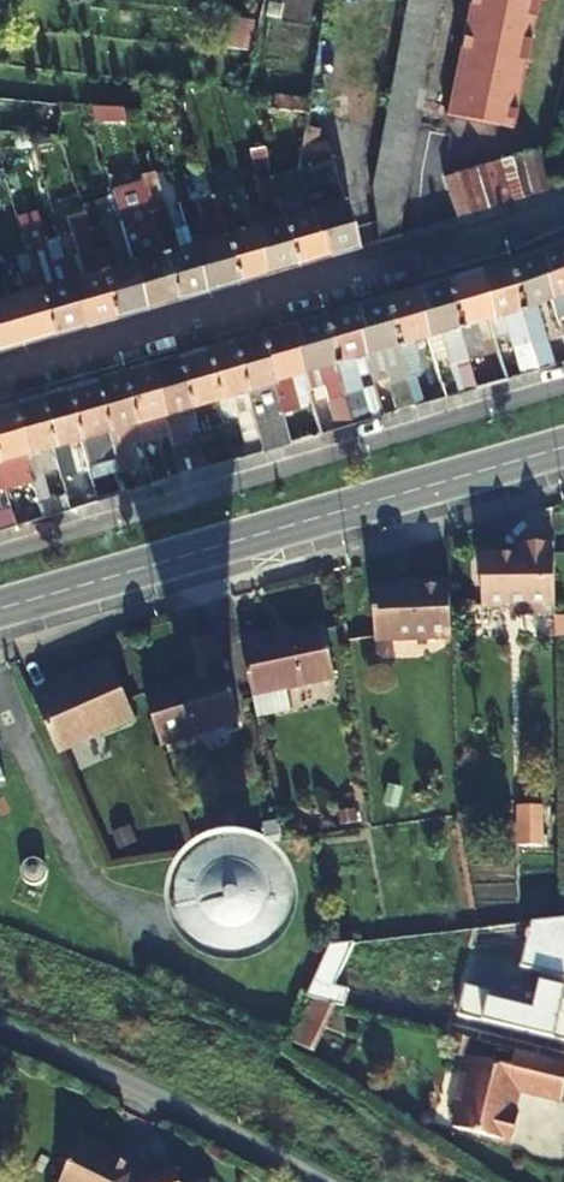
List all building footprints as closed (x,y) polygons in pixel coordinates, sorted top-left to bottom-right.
[(438,4),(419,0),(406,0),(403,15),(407,16),(435,20),(438,4)] [(447,113),(512,127),(539,0),(472,0),(447,113)] [(403,15),(401,30),(404,31),(432,36),(435,20),(407,16),(403,15)] [(221,47),(248,50),(252,21),(224,18),(221,47)] [(404,31),(401,30),(398,47),(401,47),(429,53),(432,36),(404,31)] [(398,47),(394,63),(398,64),(427,69),(429,53),(401,47),(398,47)] [(398,64),(394,63),(391,80),(394,81),(423,86),(427,69),(398,64)] [(391,80),(388,96),(392,97),(421,102),(423,86),(394,81),(391,80)] [(388,96),(385,112),(388,113),(418,118),(421,102),(392,97),(388,96)] [(388,113),(385,112),(382,131),(385,131),(415,136),(418,118),(388,113)] [(297,172),(307,211),(312,231),(317,232),(323,255),(324,258),(355,249),(325,142),(315,144),(320,119),(305,114),(297,172)] [(385,131),(382,131),(379,149),(382,150),(411,155),(415,136),(385,131)] [(267,174),(264,144),(250,146),(253,185),(264,223),(255,226),(261,249),(258,250),(263,272),(264,276),(294,267),(293,264),(269,180),(267,174)] [(382,150),(379,149),(375,166),(379,167),(408,172),(411,155),(382,150)] [(550,187),(539,150),(536,150),(520,155),(521,158),(531,193),(532,196),(551,190),(550,187)] [(511,202),(532,196),(531,193),(521,158),(520,155),(500,161),(501,165),(510,199),(511,202)] [(500,161),(485,166),(485,169),(496,203),(496,207),(500,205),(511,202),(510,199),(501,165),(500,161)] [(405,191),(408,172),(379,167),(375,166),(372,185),(375,186),(405,191)] [(485,166),(465,171),(466,175),(476,209),(478,213),(496,207),(496,203),(485,169),(485,166)] [(466,175),(465,171),(445,177),(456,215),(458,219),(478,213),(476,209),(466,175)] [(312,231),(307,211),(293,214),(281,176),(269,180),(293,264),(294,267),(324,258),(323,255),(317,232),(312,231)] [(402,207),(405,191),(375,186),(372,185),(372,186),(374,209),(378,209),(402,207)] [(255,226),(251,227),(238,231),(226,192),(209,197),(235,280),(236,284),(264,276),(263,272),(258,250),(261,249),(255,226)] [(205,241),(196,243),(204,268),(197,270),(203,290),(204,293),(236,284),(235,280),(209,197),(195,201),(205,241)] [(378,242),(397,237),(402,207),(378,209),(374,209),(378,239),(378,242)] [(196,243),(193,245),(177,248),(171,231),(170,231),(163,211),(150,213),(175,298),(176,301),(204,293),(203,290),(197,270),(204,268),(196,243)] [(175,298),(150,213),(134,217),(140,241),(138,241),(143,258),(133,261),(140,284),(135,285),(143,311),(145,310),(176,301),(175,298)] [(133,261),(131,261),(114,266),(109,247),(108,247),(101,227),(87,231),(114,316),(115,319),(143,311),(135,285),(140,284),(133,261)] [(72,278),(69,280),(62,259),(48,262),(42,243),(38,229),(21,235),(25,248),(25,249),(50,334),(51,337),(78,330),(77,326),(71,305),(78,302),(72,278)] [(62,259),(69,280),(72,278),(78,302),(71,305),(77,326),(78,330),(115,319),(114,316),(87,231),(57,240),(62,259)] [(57,239),(42,243),(48,262),(62,259),(57,240),(57,239)] [(558,319),(563,317),(563,242),(538,251),(539,254),(546,275),(542,276),(550,301),(552,300),(558,319)] [(50,334),(25,249),(10,253),(17,277),(15,277),(20,294),(8,297),(20,342),(21,346),(51,337),(50,334)] [(536,306),(550,301),(542,276),(546,275),(539,254),(538,251),(506,262),(507,266),(529,343),(545,339),(536,306)] [(486,323),(489,322),(503,319),(519,377),(537,372),(536,368),(529,343),(507,266),(506,262),(478,270),(479,274),(485,295),(479,297),(486,323)] [(479,274),(478,270),(444,280),(445,284),(469,361),(483,357),(475,327),(486,323),(479,297),(485,295),(479,274)] [(417,320),(424,341),(427,341),(440,337),(454,380),(458,396),(478,390),(477,386),(469,361),(445,284),(444,280),(433,284),(417,288),(417,292),(424,317),(417,320)] [(405,379),(421,375),(422,375),(413,345),(424,341),(417,320),(424,317),(417,292),(417,288),(382,298),(383,302),(405,379)] [(21,346),(20,342),(8,297),(0,299),(0,352),(21,346)] [(383,302),(382,298),(350,307),(351,310),(358,333),(352,335),(359,359),(362,359),(380,353),(389,384),(397,414),(413,408),(413,405),(405,379),(383,302)] [(352,427),(368,422),(351,363),(359,359),(352,335),(358,333),(351,310),(350,307),(321,316),(322,319),(343,398),(351,424),(352,427)] [(299,350),(297,351),(303,375),(317,371),(327,402),(343,398),(322,319),(321,316),(293,324),(299,350)] [(290,330),(297,351),(299,350),(293,324),(289,325),(290,330)] [(309,393),(303,375),(301,376),(294,352),(297,351),(290,330),(289,325),(259,334),(260,337),(274,389),(279,408),(281,415),(297,412),(293,397),(309,393)] [(289,442),(281,415),(279,408),(274,389),(260,337),(259,334),(232,341),(233,345),(247,396),(260,442),(263,449),(264,453),(290,445),(289,442)] [(537,372),(553,367),(545,339),(529,343),(536,368),(537,372)] [(233,345),(232,341),(204,350),(205,353),(219,404),(247,396),(233,345)] [(204,350),(178,357),(179,361),(193,411),(219,404),(205,353),(204,350)] [(151,369),(165,419),(171,439),(187,434),(182,414),(193,411),(179,361),(178,357),(150,365),(151,369)] [(150,365),(121,373),(122,377),(136,428),(165,419),(151,369),(150,365)] [(109,436),(118,466),(127,464),(121,440),(138,435),(136,428),(122,377),(121,373),(94,381),(108,435),(109,436)] [(413,408),(430,404),(421,375),(405,379),(413,405),(413,408)] [(444,400),(458,396),(454,380),(440,384),(443,396),(444,400)] [(81,444),(109,436),(108,435),(94,381),(66,389),(67,393),(81,444)] [(96,500),(94,493),(82,497),(68,447),(81,444),(67,393),(66,389),(40,397),(40,401),(60,470),(69,501),(71,507),(72,511),(97,503),(96,500)] [(40,397),(13,405),(14,408),(28,458),(31,470),(34,477),(60,470),(40,401),(40,397)] [(4,477),(31,470),(28,458),(14,408),(13,405),(0,408),(0,465),(0,466),(4,477)] [(173,448),(179,466),(181,474),(182,478),(209,469),(206,458),(202,440),(184,445),(173,448)] [(232,450),(235,461),(264,453),(263,449),(260,442),(232,450)] [(235,461),(232,450),(206,458),(209,469),(235,461)] [(181,474),(179,466),(149,476),(152,487),(182,478),(181,474)] [(152,487),(149,476),(123,484),(126,495),(152,487)] [(43,509),(34,477),(19,481),(29,513),(15,517),(17,525),(18,527),(45,519),(45,515),(43,509)] [(96,500),(97,503),(126,495),(123,484),(94,493),(96,500)] [(71,507),(69,501),(43,509),(45,515),(45,519),(72,511),(71,507)] [(3,532),(18,527),(17,525),(15,517),(0,522),(0,533),(3,532)] [(553,603),(551,543),(516,544),(516,552),(479,554),(481,604),(508,603),(508,611),(541,611),(541,603),(553,603)] [(450,639),(447,582),(404,584),(404,591),(369,593),(372,643),(450,639)] [(273,626),(238,633),(250,688),(285,681),(330,671),(319,623),(274,632),(273,626)] [(170,677),(140,687),(157,742),(236,717),(208,631),(177,641),(189,675),(171,681),(170,677)] [(44,681),(27,687),(53,749),(128,717),(104,661),(46,685),(44,681)] [(290,704),(285,681),(250,688),(254,712),(290,704)] [(518,849),(544,848),(543,806),(516,807),(518,849)] [(27,857),(23,859),(21,860),(18,863),(17,868),(17,874),(20,880),(24,882),(29,884),(34,883),(38,881),(41,878),(43,874),(43,867),(41,863),(37,859),(34,858),(27,857)] [(259,894),(245,891),(227,897),(216,915),(220,938),(238,950),(258,948),(273,933),(273,909),(259,894)] [(292,1045),(312,1053),(331,1007),(312,999),(292,1045)] [(458,1036),(455,1046),(467,1049),(469,1039),(458,1036)] [(455,1046),(453,1054),(456,1055),(464,1057),(467,1049),(455,1046)] [(516,1050),(511,1068),(471,1058),(470,1059),(467,1075),(461,1073),(454,1100),(460,1101),(453,1128),(511,1142),(518,1114),(513,1113),(518,1091),(561,1102),(563,1090),(563,1062),(516,1050)] [(73,1181),(151,1181),(148,1174),(123,1161),(126,1156),(95,1140),(73,1181)] [(186,1172),(153,1181),(189,1181),(186,1172)]
